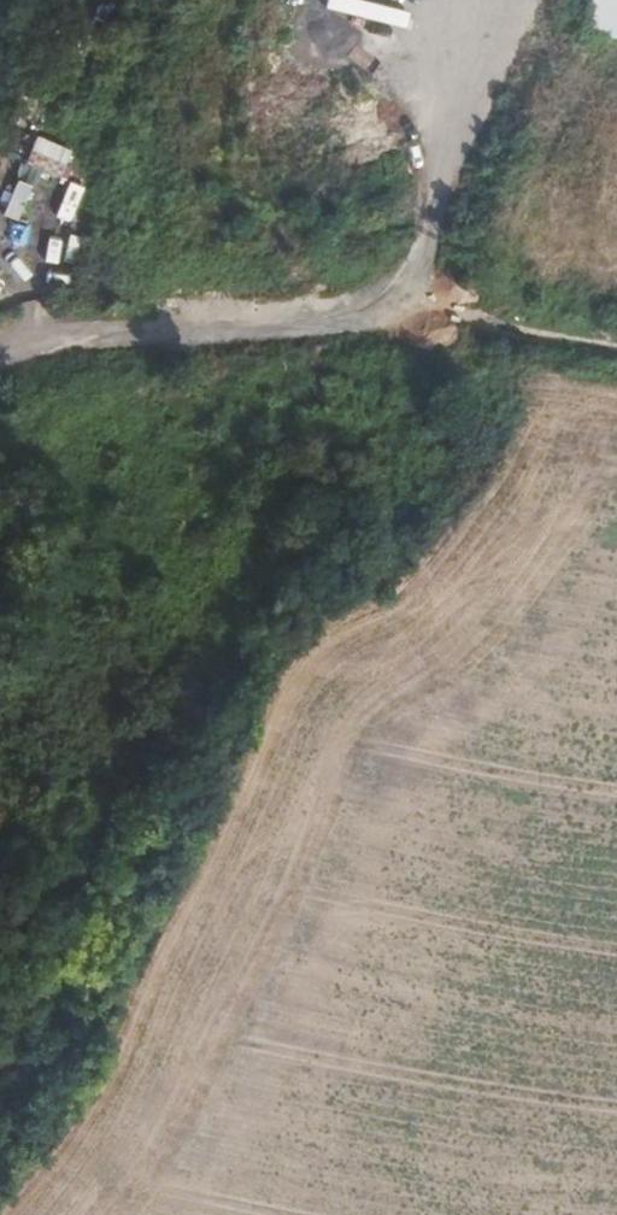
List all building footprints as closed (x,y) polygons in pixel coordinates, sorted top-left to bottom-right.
[(598,32),(616,36),(616,0),(604,0),(598,32)] [(17,160),(61,178),(72,150),(28,133),(17,160)]
